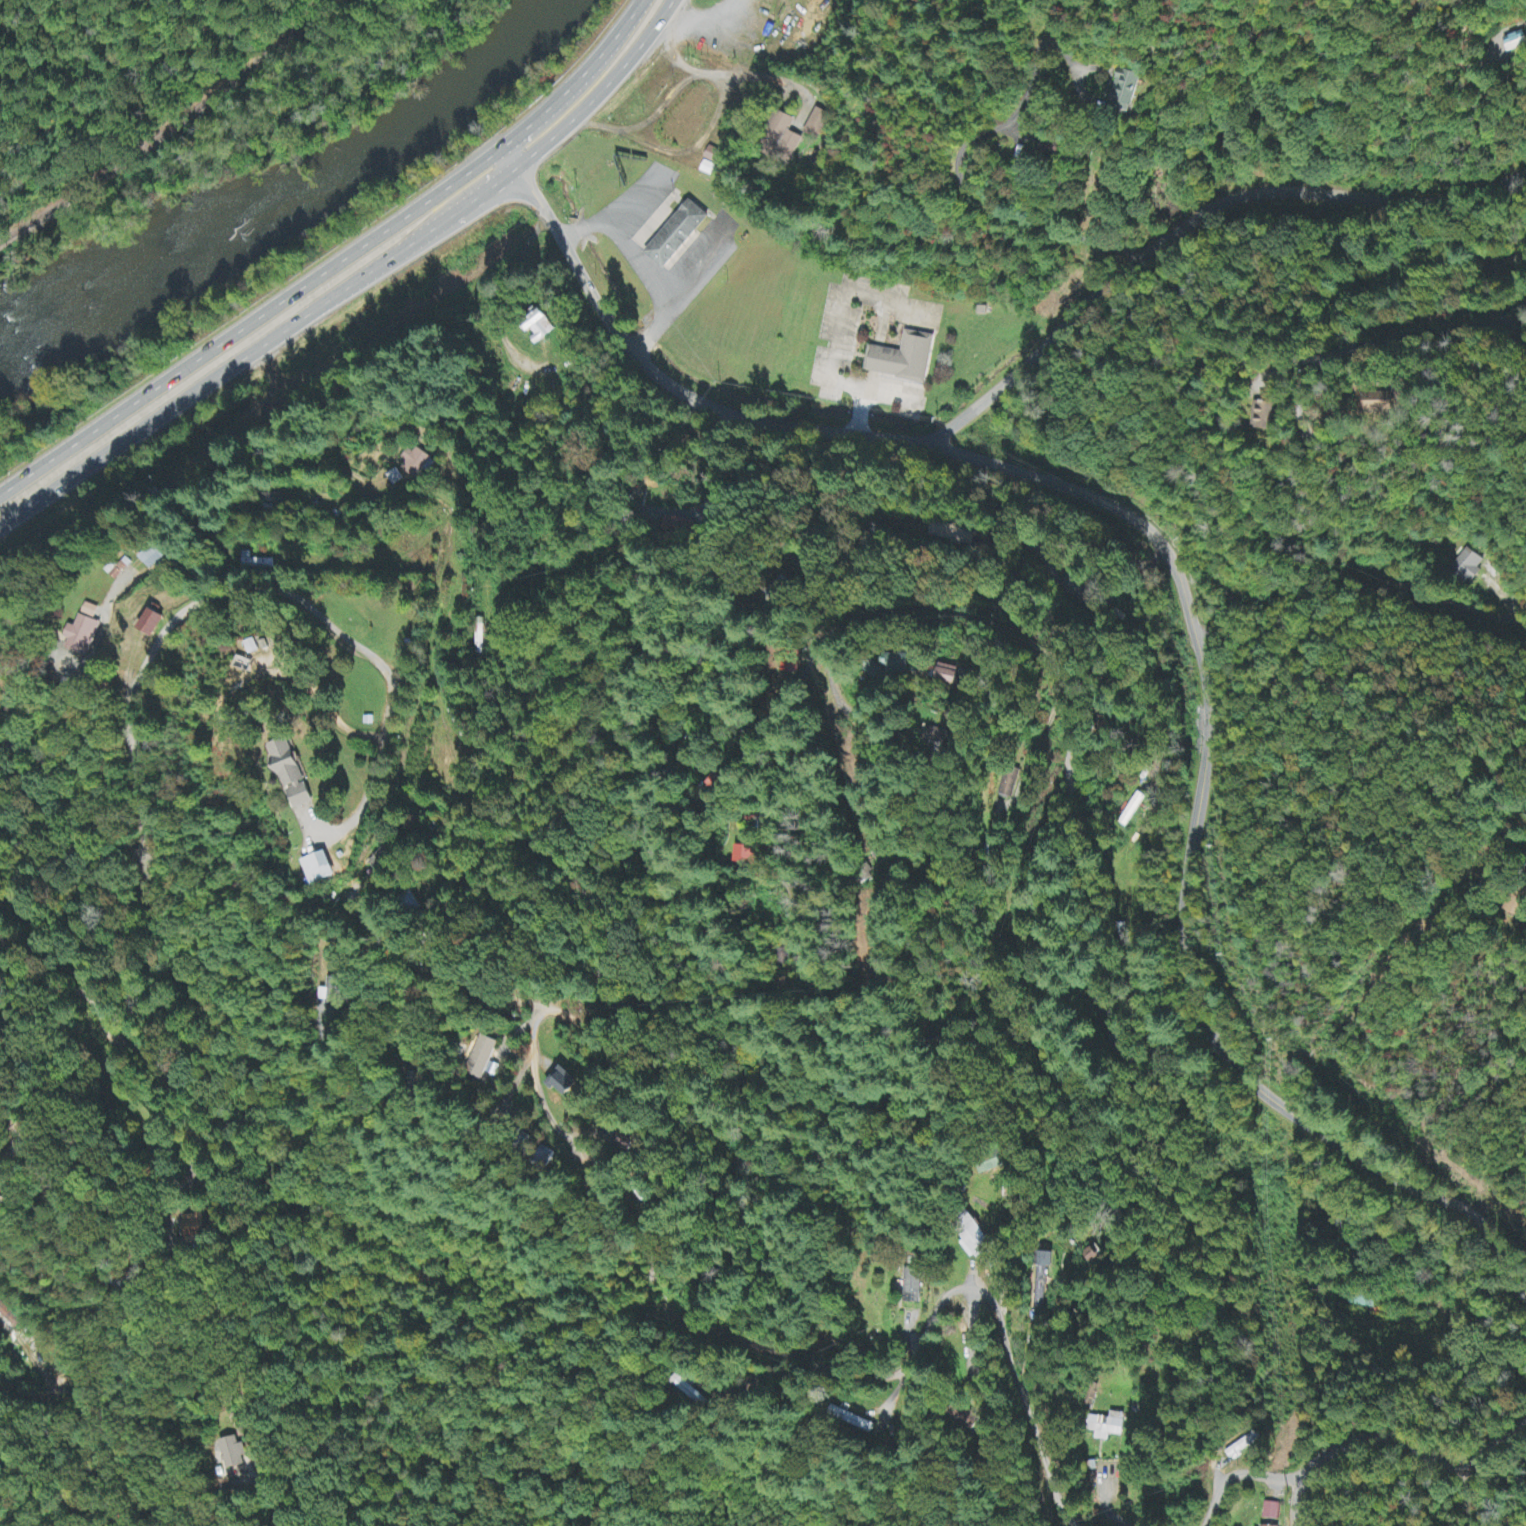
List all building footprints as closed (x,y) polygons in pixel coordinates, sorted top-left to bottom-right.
[(1108,105),(1132,111),(1141,76),(1117,70),(1108,105)] [(804,133),(817,139),(828,115),(815,109),(804,133)] [(791,133),(796,118),(778,112),(763,154),(793,165),(803,137),(791,133)] [(726,154),(709,147),(704,160),(721,168),(726,154)] [(648,254),(668,270),(712,216),(692,200),(648,254)] [(530,340),(537,347),(556,329),(540,312),(524,327),(533,337),(530,340)] [(904,325),(934,331),(925,380),(877,371),(878,368),(872,367),(866,366),(871,342),(877,343),(901,347),(904,325)] [(1396,393),(1368,394),(1368,412),(1397,411),(1396,393)] [(1255,431),(1274,430),(1274,403),(1254,404),(1255,431)] [(401,469),(415,480),(432,460),(418,448),(413,454),(409,450),(402,459),(407,462),(401,469)] [(162,558),(151,545),(137,558),(149,570),(162,558)] [(1486,562),(1467,549),(1454,567),(1474,581),(1486,562)] [(62,648),(85,658),(99,624),(93,621),(98,609),(85,604),(75,628),(71,626),(62,648)] [(154,638),(166,618),(152,610),(141,630),(154,638)] [(888,678),(917,677),(917,660),(909,661),(909,655),(887,655),(888,678)] [(956,687),(960,670),(940,666),(936,682),(956,687)] [(950,753),(953,731),(934,729),(932,751),(950,753)] [(270,746),(295,811),(315,803),(289,739),(270,746)] [(1014,799),(1017,778),(1002,775),(998,796),(1014,799)] [(735,864),(744,865),(744,872),(754,873),(755,848),(735,847),(735,864)] [(311,887),(337,877),(328,852),(302,862),(311,887)] [(500,1042),(482,1036),(467,1074),(482,1080),(485,1074),(495,1077),(499,1066),(492,1064),(500,1042)] [(549,1083),(567,1101),(582,1085),(564,1067),(549,1083)] [(13,1210),(13,1199),(0,1199),(0,1211),(13,1210)] [(184,1245),(205,1244),(204,1215),(184,1216),(184,1245)] [(991,1257),(988,1251),(996,1246),(983,1225),(970,1233),(974,1240),(967,1244),(980,1264),(991,1257)] [(1049,1269),(1054,1269),(1055,1254),(1037,1254),(1035,1291),(1048,1291),(1049,1269)] [(921,1304),(922,1270),(906,1270),(905,1304),(921,1304)] [(1354,1308),(1374,1308),(1374,1294),(1354,1293),(1354,1308)] [(16,1331),(24,1321),(0,1304),(0,1320),(16,1331)] [(689,1385),(692,1381),(683,1372),(672,1383),(698,1407),(705,1400),(689,1385)] [(985,1416),(958,1403),(952,1416),(979,1429),(985,1416)] [(877,1423),(832,1408),(829,1419),(873,1433),(877,1423)] [(1088,1432),(1096,1433),(1095,1441),(1108,1442),(1109,1436),(1123,1437),(1126,1414),(1111,1413),(1110,1419),(1090,1417),(1088,1432)] [(245,1444),(242,1445),(240,1437),(222,1441),(228,1470),(250,1466),(245,1444)] [(1264,1518),(1278,1521),(1281,1505),(1267,1503),(1264,1518)]
